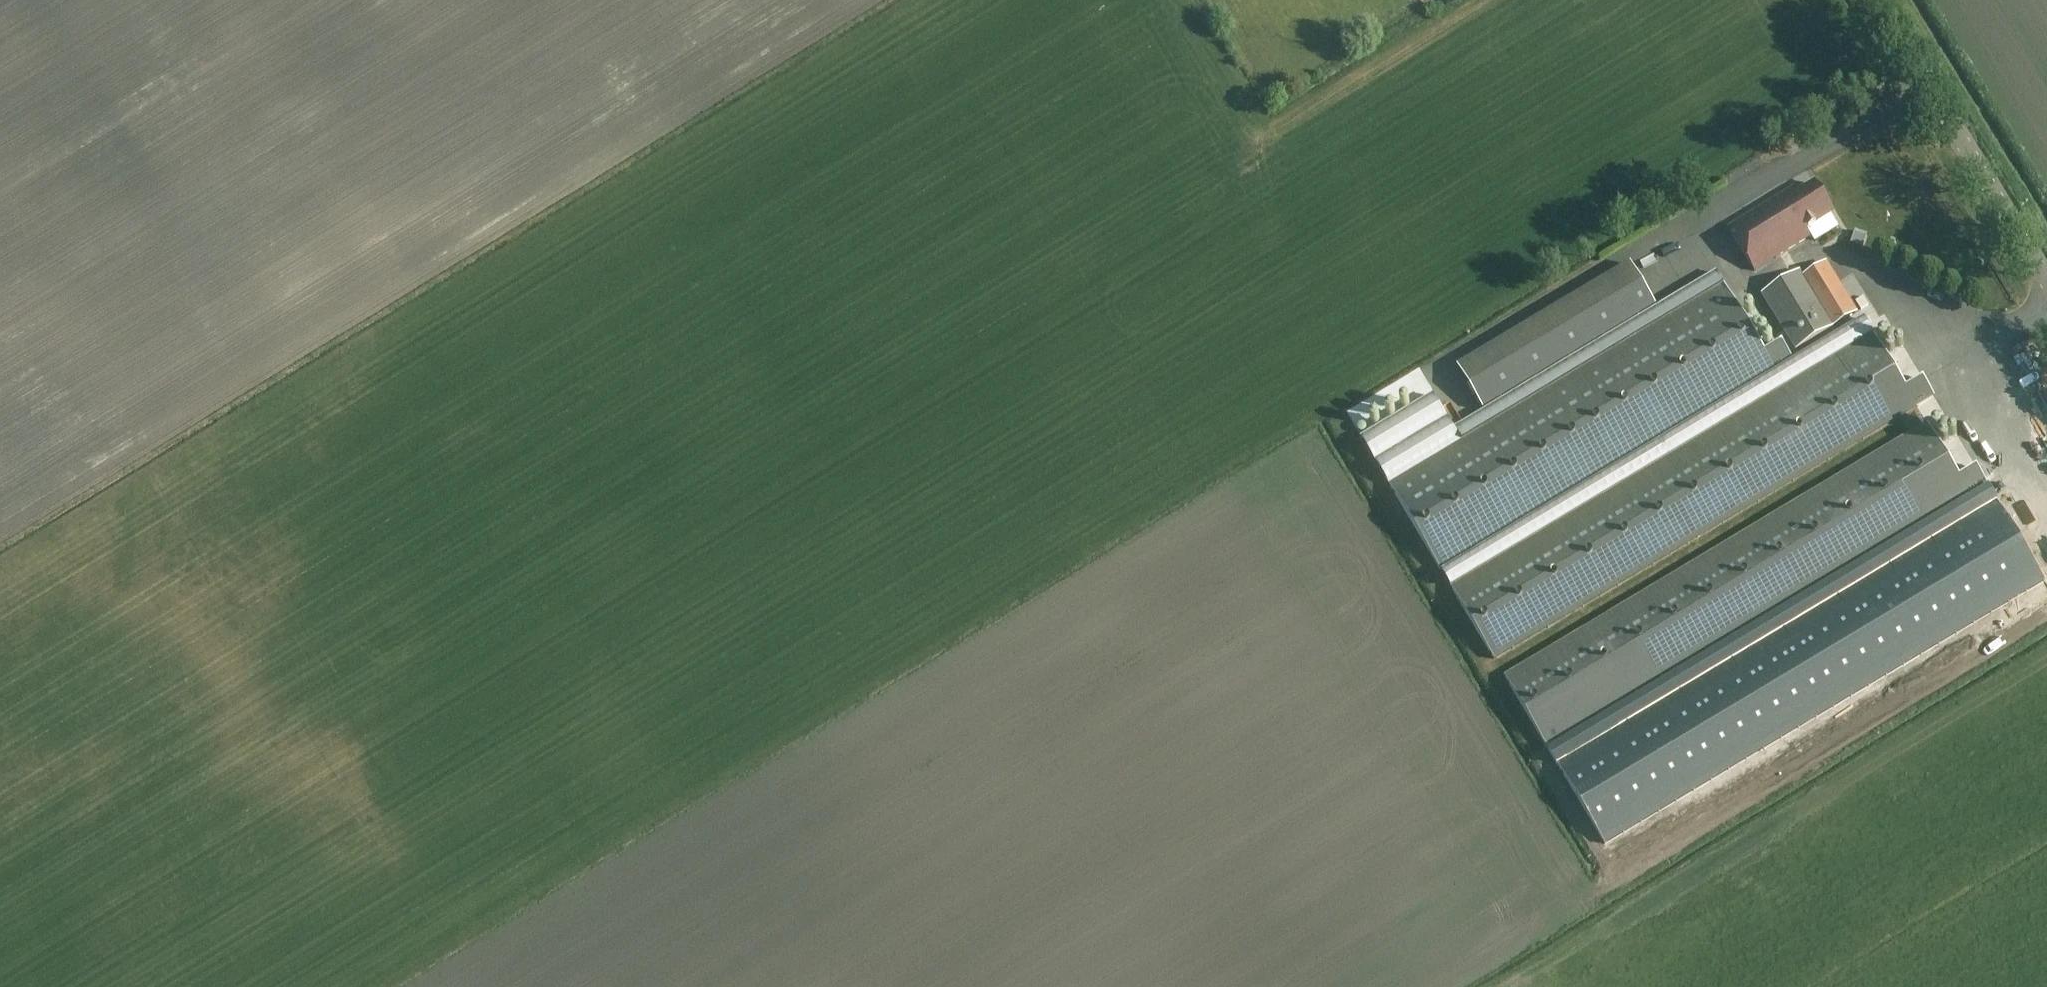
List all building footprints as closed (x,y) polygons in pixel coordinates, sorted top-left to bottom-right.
[(1833,214),(1814,184),(1787,201),(1783,194),(1728,228),(1749,262),(1770,249),(1775,258),(1810,237),(1806,231),(1833,214)] [(1656,307),(1630,264),(1457,368),(1483,410),(1656,307)] [(1855,313),(1839,287),(1817,300),(1799,271),(1762,294),(1796,350),(1855,313)] [(1849,281),(1855,298),(1867,294),(1861,277),(1849,281)] [(1440,570),(1792,360),(1782,343),(1765,353),(1725,286),(1390,487),(1440,570)] [(1874,336),(1452,589),(1494,659),(1933,396),(1923,379),(1906,389),(1874,336)] [(1906,379),(1922,369),(1906,343),(1890,353),(1906,379)] [(1927,425),(1505,678),(1547,748),(1987,485),(1976,467),(1959,478),(1927,425)] [(1960,431),(1943,441),(1957,466),(1974,457),(1960,431)] [(1991,495),(2038,480),(2034,467),(1987,482),(1991,495)] [(1603,843),(2043,580),(1997,503),(1762,644),(1557,766),(1603,843)]
